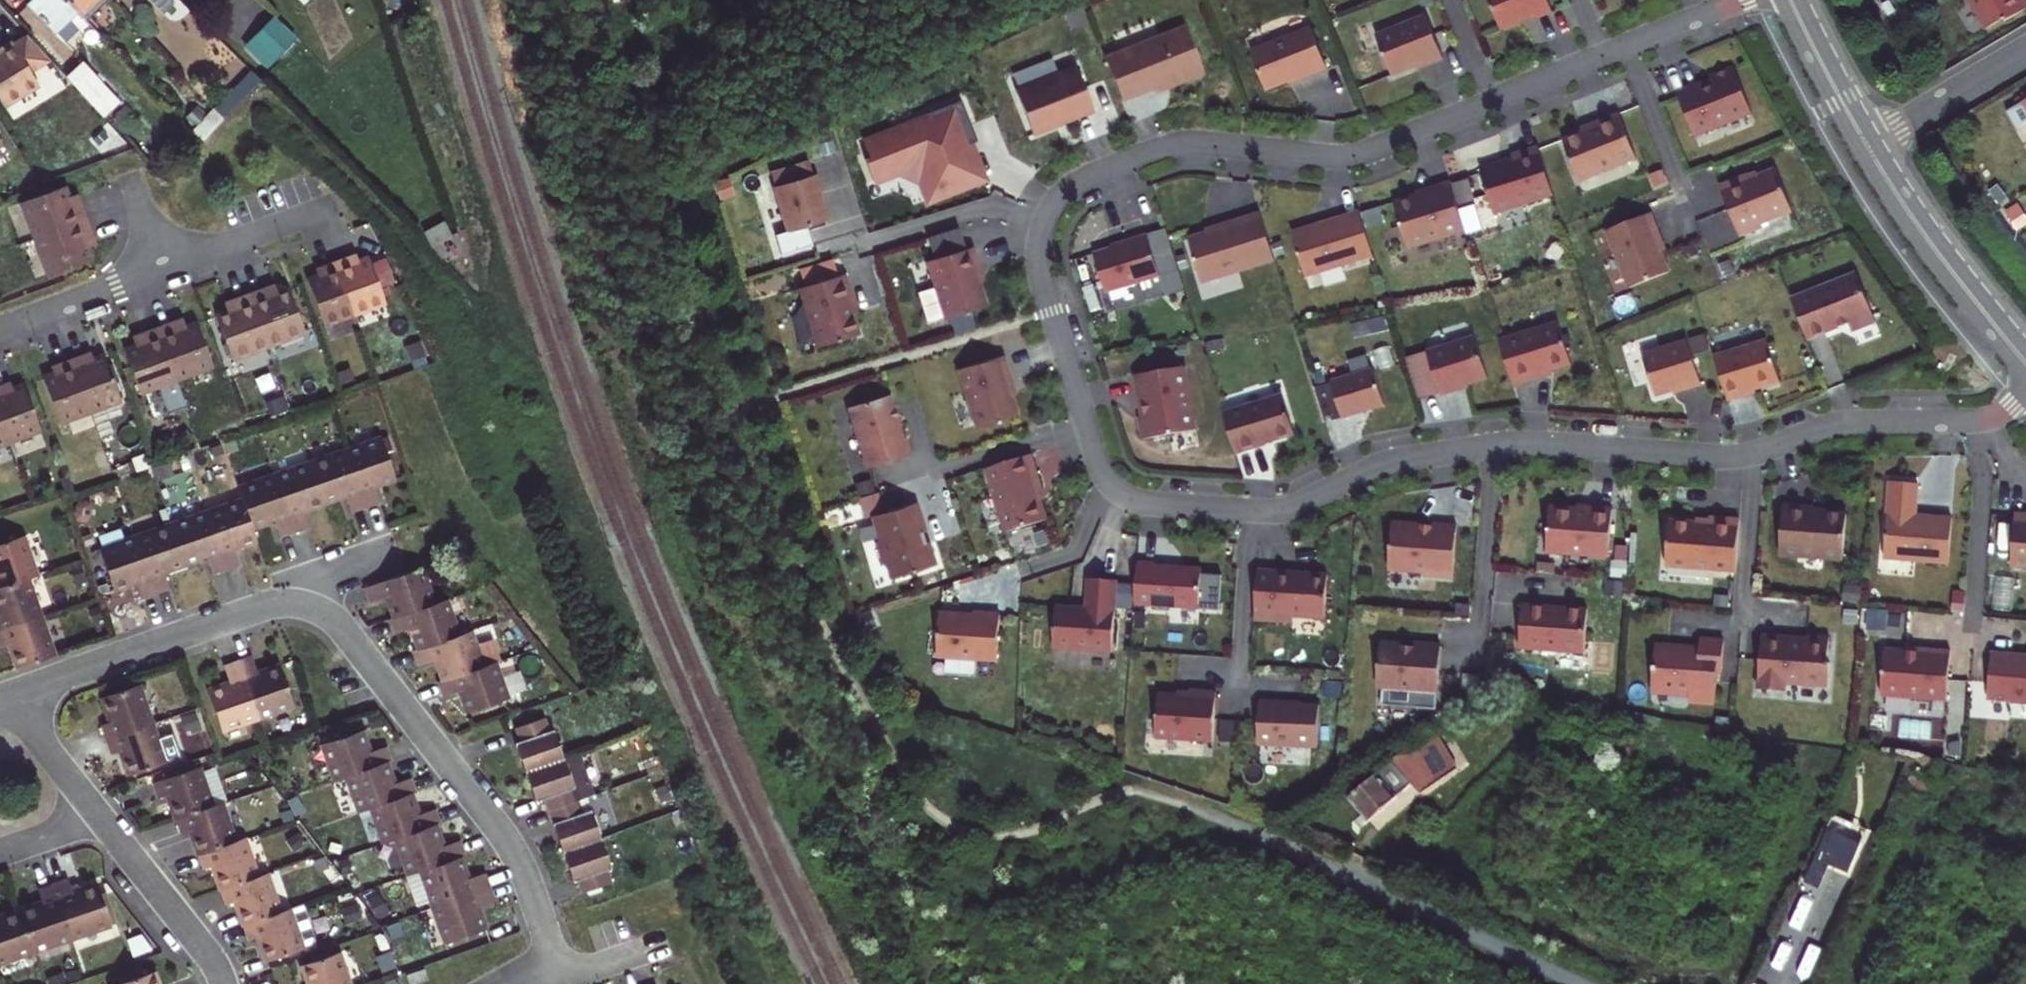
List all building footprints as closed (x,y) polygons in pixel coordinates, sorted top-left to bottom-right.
[(79,15),(64,0),(31,0),(27,4),(54,31),(67,18),(82,33),(89,26),(84,20),(79,15)] [(79,15),(94,0),(64,0),(79,15)] [(105,0),(94,0),(79,15),(84,20),(105,0)] [(238,16),(254,0),(222,0),(238,16)] [(1501,30),(1535,16),(1536,19),(1552,12),(1548,0),(1489,0),(1501,30)] [(2025,16),(2025,0),(1969,0),(1974,8),(1976,7),(1992,36),(2025,16)] [(1376,35),(1392,76),(1426,62),(1427,65),(1443,58),(1426,15),(1376,35)] [(275,17),(244,46),(266,70),(297,41),(275,17)] [(1105,57),(1122,101),(1181,77),(1182,82),(1204,73),(1185,26),(1105,57)] [(1251,53),(1266,92),(1300,78),(1301,81),(1328,70),(1311,29),(1251,53)] [(28,36),(14,44),(12,41),(0,48),(0,50),(1,52),(0,52),(0,98),(4,104),(38,84),(30,69),(48,58),(28,36)] [(81,62),(65,76),(102,116),(117,101),(81,62)] [(1076,67),(1015,91),(1033,135),(1094,111),(1076,67)] [(1697,84),(1675,93),(1692,137),(1750,115),(1731,68),(1707,78),(1709,82),(1698,86),(1697,84)] [(971,125),(961,100),(927,114),(929,118),(864,144),(869,157),(865,159),(873,180),(904,168),(920,175),(929,199),(982,178),(963,128),(971,125)] [(927,114),(862,139),(864,144),(929,118),(927,114)] [(1564,140),(1580,181),(1635,159),(1617,114),(1591,125),(1592,129),(1564,140)] [(977,141),(971,125),(963,128),(982,178),(929,199),(920,175),(904,168),(873,180),(875,185),(898,176),(918,185),(926,206),(989,181),(974,143),(977,141)] [(1554,195),(1539,146),(1512,155),(1513,160),(1480,168),(1494,213),(1554,195)] [(1718,187),(1738,238),(1760,229),(1759,225),(1790,213),(1773,170),(1749,180),(1747,176),(1718,187)] [(816,178),(776,190),(788,231),(827,219),(816,178)] [(72,203),(64,182),(22,198),(36,234),(50,270),(92,254),(84,233),(92,230),(86,215),(81,200),(72,203)] [(1429,191),(1394,202),(1408,248),(1465,231),(1450,182),(1428,189),(1429,191)] [(1373,255),(1360,211),(1293,232),(1306,276),(1373,255)] [(1607,230),(1630,287),(1671,271),(1658,240),(1662,239),(1651,212),(1607,230)] [(1275,260),(1261,213),(1240,220),(1241,222),(1189,238),(1202,283),(1275,260)] [(957,228),(930,236),(936,258),(963,249),(957,228)] [(1166,229),(1147,235),(1160,277),(1164,276),(1179,271),(1166,229)] [(1094,254),(1106,294),(1160,277),(1147,235),(1131,240),(1132,242),(1094,254)] [(1465,237),(1438,243),(1441,257),(1469,251),(1465,237)] [(936,258),(927,260),(935,287),(919,292),(927,319),(931,321),(944,318),(987,305),(976,270),(980,269),(973,246),(963,249),(936,258)] [(323,273),(306,279),(322,324),(353,312),(384,301),(368,256),(351,262),(349,256),(335,261),(321,266),(323,273)] [(832,259),(801,268),(806,285),(838,276),(832,259)] [(1185,290),(1179,271),(1164,276),(1170,295),(1185,290)] [(799,287),(817,346),(859,333),(849,301),(853,300),(845,273),(838,276),(806,285),(799,287)] [(1857,274),(1792,300),(1808,340),(1850,323),(1853,331),(1876,322),(1857,274)] [(1143,299),(1163,296),(1161,282),(1141,285),(1143,299)] [(237,307),(215,315),(231,357),(267,343),(304,329),(288,288),(266,296),(263,287),(248,293),(234,299),(237,307)] [(145,341),(123,349),(139,391),(157,384),(167,412),(185,405),(175,377),(212,363),(196,321),(174,330),(171,321),(156,327),(141,332),(145,341)] [(1558,322),(1499,340),(1513,386),(1541,377),(1540,373),(1571,364),(1558,322)] [(1487,378),(1475,336),(1405,358),(1409,371),(1431,364),(1440,393),(1440,395),(1457,390),(1456,387),(1487,378)] [(1643,355),(1655,397),(1684,388),(1684,391),(1701,385),(1688,341),(1643,355)] [(1714,357),(1727,401),(1744,396),(1743,393),(1779,382),(1766,341),(1714,357)] [(58,370),(42,377),(58,421),(89,410),(120,398),(103,353),(86,360),(84,353),(70,359),(56,364),(58,370)] [(1003,355),(958,369),(976,428),(1018,415),(1008,384),(1012,383),(1003,355)] [(1431,364),(1409,371),(1418,399),(1440,393),(1431,364)] [(1185,366),(1133,375),(1136,392),(1142,391),(1144,406),(1139,407),(1143,429),(1194,420),(1185,366)] [(1384,405),(1373,368),(1314,386),(1317,397),(1333,392),(1341,418),(1384,405)] [(8,439),(39,428),(22,383),(5,389),(3,383),(0,384),(0,443),(8,439)] [(1333,392),(1317,397),(1325,423),(1341,418),(1333,392)] [(889,394),(848,407),(867,468),(911,454),(906,438),(903,439),(889,394)] [(1282,396),(1223,414),(1236,455),(1264,446),(1263,444),(1294,434),(1282,396)] [(139,601),(153,597),(167,592),(161,575),(184,567),(206,560),(212,576),(225,571),(240,566),(235,550),(256,542),(253,531),(274,523),(280,539),(293,535),(307,530),(302,512),(322,505),(344,498),(350,514),(365,510),(379,505),(373,489),(395,481),(380,439),(345,451),(308,464),(273,476),(238,488),(242,500),(205,513),(169,525),(133,538),(97,550),(111,592),(133,584),(139,601)] [(1031,454),(986,468),(1005,532),(1047,519),(1033,474),(1037,473),(1031,454)] [(875,481),(857,484),(862,515),(881,512),(875,481)] [(1890,482),(1884,558),(1948,563),(1951,518),(1915,516),(1918,484),(1890,482)] [(917,502),(872,516),(879,540),(875,542),(882,564),(886,563),(891,578),(936,564),(929,541),(924,543),(921,531),(925,529),(917,502)] [(1845,560),(1848,514),(1815,512),(1816,508),(1784,505),(1780,555),(1845,560)] [(1592,510),(1550,507),(1547,549),(1609,556),(1613,508),(1592,507),(1592,510)] [(2011,567),(2025,568),(2025,516),(2014,515),(2011,567)] [(1669,521),(1666,567),(1736,572),(1740,520),(1709,517),(1709,523),(1669,521)] [(1389,532),(1386,575),(1421,578),(1424,581),(1451,583),(1454,531),(1430,529),(1429,533),(1418,532),(1418,530),(1393,529),(1389,532)] [(26,578),(36,574),(23,535),(0,542),(0,586),(26,578)] [(1155,563),(1137,562),(1135,605),(1197,609),(1200,569),(1182,567),(1181,570),(1170,569),(1170,567),(1155,566),(1155,563)] [(471,631),(459,634),(447,599),(435,604),(434,602),(423,569),(403,575),(364,589),(369,603),(385,598),(392,617),(387,619),(393,635),(409,630),(416,649),(411,650),(417,667),(433,661),(440,682),(435,683),(441,699),(458,693),(464,713),(508,699),(495,663),(501,661),(493,640),(476,646),(471,631)] [(1324,618),(1327,574),(1257,570),(1254,620),(1292,622),(1292,616),(1324,618)] [(40,617),(26,578),(0,586),(0,630),(40,617)] [(1055,606),(1053,648),(1112,652),(1117,580),(1088,578),(1086,608),(1055,606)] [(1950,596),(1949,611),(1964,612),(1965,597),(1950,596)] [(1523,605),(1519,648),(1585,653),(1588,610),(1523,605)] [(974,617),(941,613),(938,662),(996,666),(1000,615),(988,614),(974,613),(974,617)] [(0,630),(0,647),(7,644),(15,669),(53,656),(40,617),(0,630)] [(1655,646),(1652,687),(1671,688),(1671,693),(1690,694),(1689,702),(1715,704),(1718,672),(1722,673),(1724,642),(1700,640),(1699,652),(1678,650),(1678,647),(1655,646)] [(1375,687),(1436,691),(1439,645),(1412,643),(1411,648),(1401,648),(1401,645),(1378,644),(1375,687)] [(1761,645),(1757,698),(1785,700),(1785,692),(1828,696),(1830,672),(1827,672),(1829,646),(1807,644),(1806,650),(1789,649),(1789,647),(1761,645)] [(1881,695),(1946,701),(1950,651),(1932,649),(1931,653),(1884,649),(1881,695)] [(1991,654),(1987,700),(2025,703),(2025,657),(1991,654)] [(251,658),(237,662),(223,667),(228,684),(206,691),(220,734),(257,721),(292,709),(279,667),(257,674),(251,658)] [(105,724),(110,740),(157,723),(143,683),(106,696),(115,721),(105,724)] [(1191,696),(1160,694),(1157,738),(1213,742),(1216,693),(1191,691),(1191,696)] [(1299,702),(1260,700),(1258,745),(1327,748),(1330,706),(1299,705),(1299,702)] [(544,719),(514,728),(519,743),(514,745),(524,773),(535,802),(544,799),(549,812),(564,853),(575,882),(579,881),(584,894),(613,884),(607,870),(614,868),(603,839),(592,811),(584,814),(579,801),(591,797),(577,753),(564,758),(554,731),(549,732),(544,719)] [(157,723),(110,740),(115,754),(126,750),(135,776),(172,764),(157,723)] [(1463,764),(1436,732),(1393,757),(1396,761),(1352,797),(1372,821),(1416,785),(1425,795),(1463,764)] [(472,882),(464,861),(468,860),(462,845),(446,851),(438,830),(443,828),(438,814),(422,819),(414,797),(418,796),(413,782),(397,787),(389,766),(395,765),(389,750),(373,755),(366,734),(323,748),(337,785),(349,781),(361,817),(374,812),(386,847),(396,843),(409,879),(421,875),(434,911),(447,947),(489,933),(481,912),(497,906),(493,891),(488,877),(472,882)] [(180,820),(215,808),(203,770),(157,786),(161,799),(171,796),(180,820)] [(193,831),(200,854),(236,842),(224,804),(215,808),(180,820),(185,834),(193,831)] [(1833,817),(1819,863),(1852,873),(1866,827),(1833,817)] [(236,842),(200,854),(205,869),(215,866),(222,889),(259,876),(246,838),(236,842)] [(259,876),(222,889),(227,903),(236,899),(245,924),(282,911),(269,873),(259,876)] [(70,877),(55,882),(74,936),(113,922),(98,880),(73,888),(70,877)] [(36,949),(74,936),(55,882),(39,888),(43,900),(21,907),(36,949)] [(292,908),(305,946),(319,941),(307,903),(292,908)] [(36,949),(21,907),(0,914),(0,962),(36,949)] [(282,911),(245,924),(251,940),(261,937),(270,962),(306,949),(305,946),(292,908),(282,911)] [(341,954),(303,967),(309,983),(351,983),(341,954)] [(151,971),(116,983),(156,983),(151,971)] [(408,979),(410,983),(417,983),(422,982),(423,983),(425,983),(430,982),(426,972),(408,979)]
